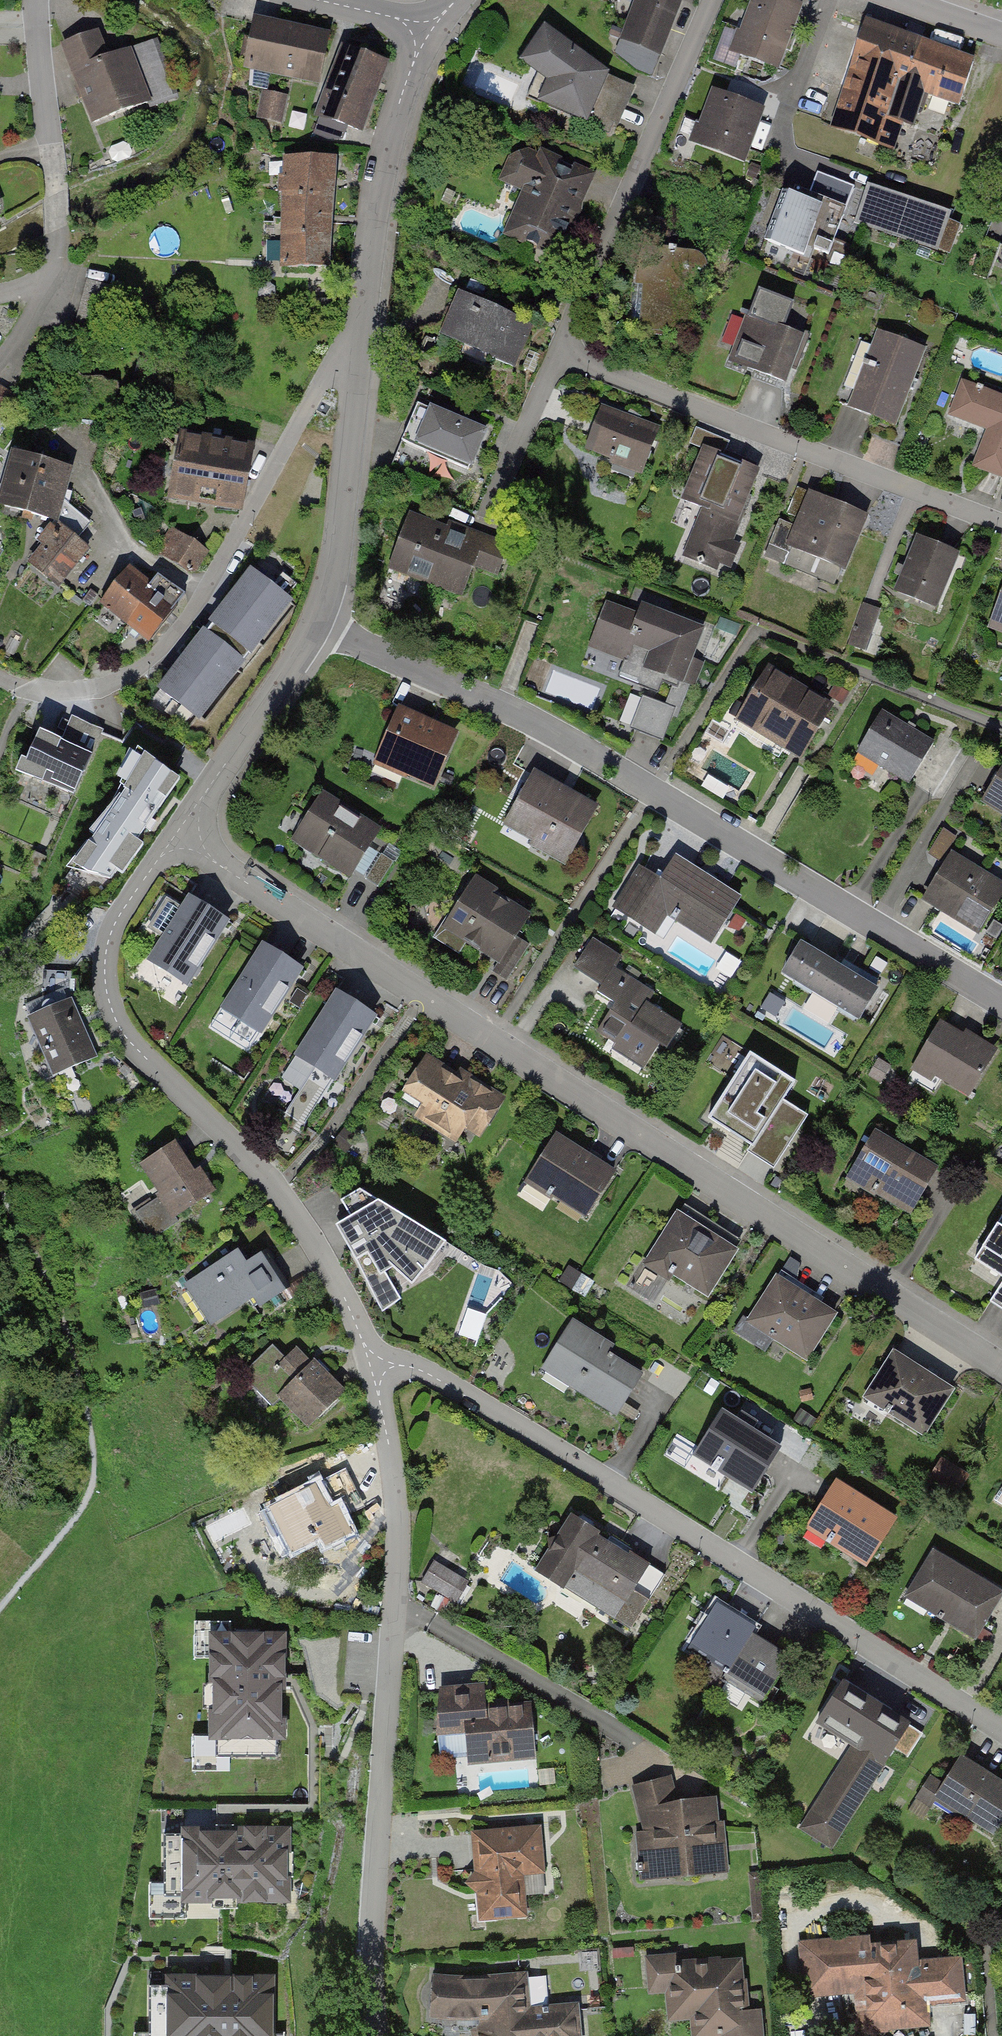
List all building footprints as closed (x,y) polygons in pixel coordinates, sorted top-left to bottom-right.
[(624,43),(662,56),(682,0),(639,0),(624,43)] [(798,8),(776,0),(755,0),(736,50),(777,65),(798,8)] [(335,34),(261,15),(247,68),(322,86),(335,34)] [(890,144),(898,120),(912,124),(922,93),(959,105),(975,59),(867,23),(832,125),(890,144)] [(113,27),(63,47),(94,125),(144,105),(113,27)] [(606,74),(545,29),(523,62),(549,80),(540,102),(586,121),(606,74)] [(370,131),(394,62),(349,46),(324,115),(370,131)] [(265,81),(258,109),(283,116),(291,87),(265,81)] [(759,112),(714,95),(697,140),(742,157),(759,112)] [(557,256),(592,176),(542,154),(539,160),(522,152),(510,157),(504,169),(507,182),(525,190),(506,234),(557,256)] [(337,213),(340,157),(290,154),(286,210),(337,213)] [(813,205),(774,190),(762,222),(771,225),(765,240),(794,251),(787,270),(804,276),(811,258),(804,255),(808,246),(829,254),(855,187),(825,175),(813,205)] [(948,218),(867,191),(857,220),(938,247),(948,218)] [(333,270),(337,213),(286,210),(283,267),(333,270)] [(689,246),(639,243),(634,330),(684,333),(689,246)] [(461,293),(443,340),(517,368),(535,321),(461,293)] [(813,334),(753,312),(734,362),(794,385),(813,334)] [(933,349),(884,328),(851,407),(901,428),(933,349)] [(967,382),(954,417),(992,431),(978,469),(1001,478),(1001,395),(967,382)] [(491,428),(418,399),(401,440),(474,469),(491,428)] [(666,429),(605,407),(587,457),(647,479),(666,429)] [(177,437),(169,502),(247,511),(255,446),(177,437)] [(760,471),(703,448),(682,501),(704,509),(685,556),(715,567),(718,561),(731,566),(739,546),(732,543),(760,471)] [(75,464),(19,450),(3,512),(59,526),(75,464)] [(864,518),(800,491),(789,514),(799,518),(795,528),(782,522),(766,557),(835,586),(864,518)] [(416,513),(392,572),(465,601),(489,543),(416,513)] [(96,547),(66,526),(38,567),(69,587),(96,547)] [(209,550),(171,529),(158,553),(196,574),(209,550)] [(960,555),(916,538),(895,592),(939,609),(960,555)] [(156,587),(134,569),(106,604),(128,621),(156,587)] [(188,667),(166,695),(186,710),(175,724),(188,734),(290,601),(287,599),(298,585),(288,578),(278,591),(258,576),(241,598),(235,593),(182,662),(188,667)] [(178,604),(156,587),(128,621),(151,639),(178,604)] [(990,627),(1001,632),(1001,596),(990,627)] [(851,642),(868,648),(882,607),(865,601),(851,642)] [(708,630),(650,609),(639,639),(599,624),(591,648),(628,661),(625,670),(686,692),(708,630)] [(839,707),(772,668),(738,726),(805,765),(839,707)] [(645,691),(631,724),(664,738),(678,705),(645,691)] [(461,734),(401,707),(377,762),(437,789),(461,734)] [(939,740),(886,712),(862,757),(914,785),(939,740)] [(76,802),(103,732),(69,718),(60,741),(33,730),(14,777),(76,802)] [(179,779),(147,759),(108,816),(105,814),(90,832),(95,836),(75,865),(88,874),(111,879),(117,871),(123,873),(144,845),(138,840),(179,779)] [(601,807),(536,772),(507,826),(572,861),(601,807)] [(986,801),(1001,810),(1001,774),(986,801)] [(387,831),(326,793),(298,837),(359,876),(387,831)] [(954,852),(926,898),(987,934),(1001,909),(1001,880),(954,852)] [(738,899),(676,860),(660,885),(640,871),(616,908),(655,932),(667,914),(711,941),(738,899)] [(534,916),(480,881),(447,932),(502,967),(534,916)] [(232,917),(193,891),(145,961),(185,987),(232,917)] [(300,967),(261,941),(214,1011),(253,1038),(300,967)] [(886,988),(808,943),(787,979),(865,1024),(886,988)] [(604,986),(599,994),(616,1006),(599,1033),(620,1047),(617,1052),(646,1072),(663,1046),(671,1051),(685,1029),(649,1006),(655,997),(612,968),(618,959),(594,944),(578,970),(604,986)] [(376,1017),(336,990),(289,1060),(329,1087),(376,1017)] [(98,1062),(71,1003),(30,1021),(56,1080),(98,1062)] [(1001,1055),(946,1023),(917,1073),(973,1105),(1001,1055)] [(795,1085),(750,1056),(709,1119),(751,1146),(747,1152),(774,1169),(806,1118),(783,1103),(795,1085)] [(508,1105),(424,1057),(398,1103),(482,1150),(508,1105)] [(944,1170),(881,1132),(851,1183),(913,1220),(944,1170)] [(618,1175),(558,1137),(527,1186),(588,1223),(618,1175)] [(214,1199),(179,1144),(143,1167),(178,1222),(214,1199)] [(378,1206),(336,1230),(380,1317),(400,1305),(384,1277),(396,1270),(412,1288),(446,1245),(378,1206)] [(743,1252),(679,1214),(649,1264),(712,1302),(743,1252)] [(978,1258),(1001,1273),(1001,1220),(978,1258)] [(266,1295),(240,1254),(184,1289),(210,1330),(266,1295)] [(842,1316),(780,1278),(750,1327),(813,1365),(842,1316)] [(574,1328),(543,1374),(617,1423),(648,1376),(574,1328)] [(265,1410),(300,1376),(275,1351),(240,1384),(265,1410)] [(960,1392),(897,1353),(866,1402),(929,1441),(960,1392)] [(348,1398),(315,1363),(277,1398),(310,1433),(348,1398)] [(792,1448),(724,1409),(693,1464),(760,1503),(792,1448)] [(941,1454),(929,1476),(960,1492),(972,1469),(941,1454)] [(902,1518),(840,1481),(809,1531),(871,1569),(902,1518)] [(318,1488),(263,1515),(290,1568),(344,1541),(318,1488)] [(656,1569),(573,1517),(540,1570),(622,1622),(656,1569)] [(936,1548),(906,1597),(978,1640),(1001,1601),(1001,1587),(936,1548)] [(435,1562),(421,1585),(455,1606),(470,1584),(435,1562)] [(696,1642),(738,1670),(763,1631),(721,1604),(696,1642)] [(798,1663),(760,1638),(732,1679),(770,1705),(798,1663)] [(283,1758),(282,1642),(204,1642),(205,1758),(283,1758)] [(915,1723),(849,1682),(816,1733),(849,1754),(804,1827),(836,1848),(915,1723)] [(445,1713),(493,1709),(491,1685),(443,1688),(445,1713)] [(540,1758),(536,1707),(473,1712),(477,1763),(540,1758)] [(966,1756),(938,1802),(1001,1841),(1001,1839),(1001,1778),(966,1756)] [(634,1828),(645,1883),(730,1876),(724,1800),(682,1803),(674,1780),(631,1787),(644,1827),(634,1828)] [(546,1829),(475,1832),(480,1922),(531,1919),(529,1876),(549,1875),(546,1829)] [(285,1835),(172,1838),(175,1915),(287,1912),(285,1835)] [(874,1938),(800,1942),(803,1998),(858,1995),(860,2031),(934,2028),(933,2003),(967,2001),(966,1963),(924,1965),(923,1947),(875,1949),(874,1938)] [(746,1959),(694,1963),(695,1983),(667,1985),(670,2023),(697,2022),(698,2035),(751,2035),(746,1959)] [(442,1978),(437,2015),(480,2023),(480,2035),(587,2035),(583,2008),(537,2007),(536,1980),(489,1984),(442,1978)] [(147,1988),(148,2035),(272,2035),(270,1985),(147,1988)]
